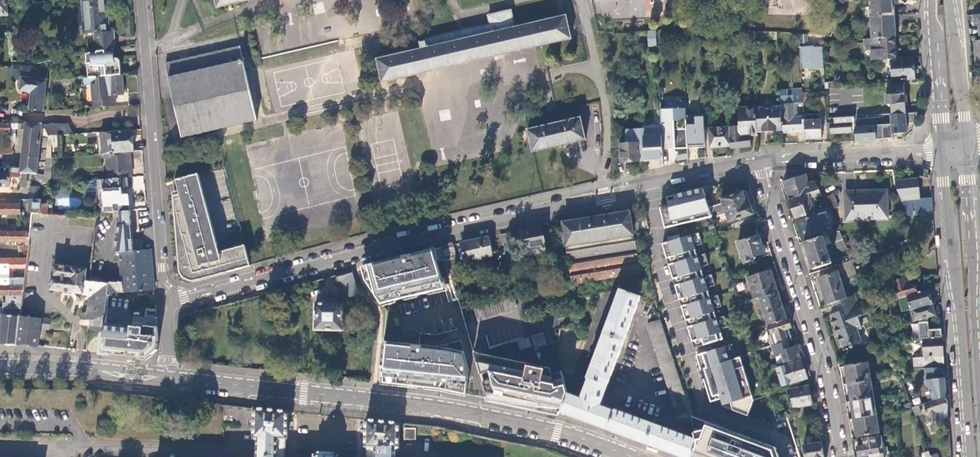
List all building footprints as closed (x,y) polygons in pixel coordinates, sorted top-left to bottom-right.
[(7,14),(7,16),(8,15),(8,6),(7,0),(0,0),(0,15),(7,14)] [(87,54),(114,48),(113,32),(108,32),(105,0),(81,0),(87,54)] [(217,8),(227,6),(227,5),(249,0),(215,0),(217,8)] [(871,17),(894,16),(893,3),(898,3),(898,0),(870,0),(871,17)] [(377,59),(382,83),(393,80),(561,40),(562,41),(572,38),(566,15),(565,16),(515,28),(511,11),(489,16),(491,24),(427,39),(429,48),(378,60),(378,59),(377,59)] [(894,16),(871,17),(872,38),(895,37),(894,16)] [(649,31),(650,44),(657,44),(656,31),(649,31)] [(895,37),(872,38),(863,38),(864,51),(871,51),(872,60),(891,59),(897,59),(895,37)] [(165,64),(182,139),(257,121),(239,47),(165,64)] [(823,47),(800,47),(801,70),(824,69),(823,47)] [(114,48),(87,54),(89,78),(96,77),(109,76),(121,75),(120,63),(116,63),(114,48)] [(914,58),(897,59),(891,59),(891,60),(889,60),(889,63),(892,63),(893,81),(915,79),(914,58)] [(43,112),(47,69),(39,71),(31,70),(30,78),(22,77),(20,91),(31,92),(30,110),(43,112)] [(96,77),(89,78),(84,78),(84,85),(86,84),(92,84),(92,87),(93,108),(115,106),(114,95),(123,95),(121,75),(109,76),(109,77),(96,78),(96,77)] [(906,94),(905,84),(891,84),(892,95),(888,95),(888,105),(893,105),(894,114),(907,114),(907,104),(902,104),(901,95),(906,94)] [(792,95),(780,96),(781,106),(782,130),(782,132),(805,131),(804,121),(804,117),(795,118),(795,103),(803,102),(802,89),(793,90),(792,95)] [(782,130),(781,106),(773,106),(771,109),(769,106),(766,109),(764,107),(756,107),(757,132),(762,132),(767,126),(772,125),(778,131),(782,130)] [(757,132),(756,107),(738,108),(739,126),(730,127),(730,146),(731,148),(751,147),(750,135),(758,135),(757,132)] [(686,117),(686,109),(661,109),(662,128),(663,150),(688,148),(688,146),(686,117)] [(890,124),(855,125),(855,141),(877,140),(876,138),(892,138),(892,134),(907,133),(906,122),(915,122),(916,113),(907,114),(894,114),(890,115),(890,124)] [(704,129),(704,116),(686,117),(688,146),(705,145),(705,143),(704,129)] [(709,129),(713,128),(712,116),(704,116),(704,129),(709,129)] [(528,130),(533,152),(534,152),(534,151),(584,140),(585,140),(586,140),(581,118),(580,118),(580,119),(559,123),(559,122),(550,124),(550,125),(529,130),(529,129),(528,130)] [(805,131),(806,139),(816,138),(816,139),(822,138),(821,120),(804,121),(805,131)] [(37,174),(42,123),(26,122),(26,123),(9,123),(9,134),(8,134),(8,142),(14,142),(14,129),(25,129),(24,136),(22,157),(21,168),(21,174),(27,174),(37,174)] [(8,134),(9,134),(9,123),(0,123),(0,134),(8,134)] [(58,135),(73,134),(67,123),(52,124),(43,126),(49,136),(58,135)] [(730,146),(730,127),(713,128),(709,129),(711,148),(730,146)] [(645,161),(664,160),(663,150),(662,128),(643,129),(644,130),(645,161)] [(133,151),(131,130),(112,131),(112,130),(101,131),(103,154),(106,154),(129,152),(133,151)] [(645,161),(644,130),(628,131),(629,144),(620,144),(621,162),(645,161)] [(51,153),(51,148),(59,147),(58,135),(49,136),(47,153),(51,153)] [(676,150),(677,160),(686,159),(686,149),(676,150)] [(131,177),(129,152),(106,154),(107,179),(131,177)] [(50,183),(52,158),(46,158),(44,174),(43,183),(50,183)] [(21,177),(21,174),(21,168),(16,168),(16,166),(13,166),(8,165),(8,168),(6,168),(6,173),(10,173),(10,177),(21,177)] [(10,177),(10,173),(6,173),(6,168),(0,168),(0,187),(10,187),(10,177)] [(198,173),(175,179),(178,190),(179,194),(202,188),(198,173)] [(37,186),(30,186),(28,199),(41,199),(43,183),(44,174),(38,174),(37,186)] [(820,189),(816,181),(809,184),(806,175),(784,182),(790,199),(820,189)] [(131,177),(107,179),(98,179),(102,212),(120,211),(130,210),(131,210),(129,194),(122,194),(122,187),(132,187),(131,177)] [(919,177),(896,178),(897,184),(903,201),(920,199),(919,177)] [(179,194),(178,190),(173,191),(173,195),(180,270),(183,277),(189,280),(196,280),(251,266),(245,245),(219,252),(202,188),(179,194)] [(667,228),(713,217),(703,188),(667,196),(669,205),(660,207),(667,228)] [(820,189),(790,199),(796,218),(806,214),(804,208),(807,207),(805,203),(808,202),(807,199),(823,194),(820,189)] [(889,219),(888,190),(869,191),(869,195),(846,196),(847,217),(877,216),(877,219),(889,219)] [(724,203),(709,207),(710,209),(713,217),(715,225),(729,221),(732,229),(757,221),(750,203),(748,204),(743,192),(722,198),(724,203)] [(839,206),(833,194),(825,198),(830,210),(839,206)] [(80,199),(56,196),(55,205),(79,208),(80,199)] [(933,213),(932,198),(920,199),(903,201),(909,216),(933,213)] [(19,199),(0,199),(0,213),(2,213),(6,213),(19,213),(19,199)] [(41,203),(41,199),(28,199),(27,199),(27,211),(32,212),(40,213),(41,203)] [(48,204),(41,203),(40,213),(47,213),(48,204)] [(130,210),(120,211),(121,221),(120,221),(120,225),(119,225),(118,231),(125,231),(125,224),(131,224),(130,210)] [(834,219),(830,210),(825,212),(829,220),(834,219)] [(630,212),(562,219),(566,261),(568,260),(571,282),(632,275),(631,263),(637,262),(636,250),(635,250),(634,239),(633,239),(630,212)] [(817,214),(796,221),(799,230),(802,230),(806,241),(823,235),(826,234),(823,227),(821,228),(817,214)] [(131,230),(125,231),(125,232),(118,233),(117,239),(132,239),(131,230)] [(523,252),(545,249),(542,231),(521,234),(523,252)] [(30,232),(10,232),(0,232),(0,241),(24,241),(23,244),(29,245),(30,232)] [(696,347),(721,339),(723,338),(720,330),(728,327),(724,315),(717,317),(714,309),(722,307),(718,294),(712,297),(708,288),(715,286),(712,274),(704,277),(702,267),(709,265),(705,253),(698,256),(695,247),(702,244),(698,233),(663,244),(696,347)] [(739,242),(745,263),(757,259),(756,256),(766,253),(760,235),(739,242)] [(806,241),(804,241),(813,269),(832,263),(823,235),(806,241)] [(466,262),(493,256),(489,237),(476,240),(462,243),(466,262)] [(133,251),(132,239),(117,239),(115,252),(120,251),(133,251)] [(463,274),(462,271),(460,271),(453,246),(453,243),(442,246),(447,263),(447,262),(452,277),(463,274)] [(389,256),(372,260),(378,285),(438,271),(432,246),(389,256)] [(151,258),(150,249),(133,251),(120,251),(122,283),(122,291),(154,289),(153,281),(151,258)] [(27,260),(0,259),(0,268),(2,268),(9,268),(21,268),(19,279),(4,279),(4,286),(24,286),(27,260)] [(857,274),(854,266),(852,260),(840,264),(842,271),(847,270),(849,277),(857,274)] [(109,282),(86,280),(87,269),(54,265),(51,290),(84,293),(83,295),(90,296),(88,314),(81,314),(81,320),(84,320),(85,318),(87,318),(87,321),(91,321),(90,332),(104,333),(105,323),(107,296),(109,282)] [(339,283),(354,278),(352,270),(336,275),(339,283)] [(760,297),(778,292),(771,270),(748,277),(755,299),(760,297)] [(819,278),(828,304),(832,303),(847,297),(838,271),(819,278)] [(908,295),(918,292),(916,283),(907,286),(905,278),(898,280),(897,278),(895,278),(900,297),(908,295)] [(122,283),(109,282),(107,296),(116,297),(117,292),(122,291),(122,283)] [(24,286),(4,286),(0,286),(0,294),(5,294),(11,294),(18,294),(17,303),(3,303),(3,309),(21,309),(24,286)] [(561,412),(598,426),(683,456),(692,456),(694,452),(697,445),(696,439),(615,409),(615,411),(601,405),(642,296),(622,289),(588,378),(589,379),(582,398),(568,393),(561,412)] [(934,303),(930,289),(918,292),(908,295),(912,310),(934,304),(938,303),(937,302),(934,303)] [(787,319),(778,292),(760,297),(769,325),(787,319)] [(862,314),(855,295),(847,297),(832,303),(835,312),(830,313),(842,347),(848,344),(849,347),(852,346),(851,343),(860,340),(857,329),(862,327),(858,315),(862,314)] [(514,298),(474,310),(478,322),(517,311),(518,311),(514,298)] [(316,330),(344,331),(345,304),(334,304),(334,301),(327,301),(327,304),(316,304),(316,330)] [(937,314),(934,304),(912,310),(915,320),(920,319),(928,317),(937,314)] [(20,317),(14,316),(3,315),(0,315),(0,344),(17,344),(20,317)] [(29,345),(38,346),(40,329),(48,329),(49,320),(20,317),(17,344),(29,345)] [(928,317),(920,319),(921,339),(924,338),(944,337),(943,333),(943,329),(930,330),(930,322),(928,322),(928,317)] [(785,330),(792,328),(789,319),(787,319),(769,325),(772,334),(774,334),(776,337),(775,337),(777,344),(788,341),(785,330)] [(679,420),(693,424),(686,396),(662,320),(649,324),(679,420)] [(137,326),(105,323),(104,333),(103,341),(102,353),(108,354),(135,356),(147,358),(147,353),(148,349),(156,350),(157,347),(158,338),(157,324),(149,324),(149,329),(139,327),(137,326)] [(944,349),(944,337),(924,338),(924,345),(922,345),(922,348),(925,348),(925,354),(915,354),(915,365),(945,364),(944,349)] [(467,365),(462,349),(386,339),(382,379),(440,386),(465,390),(467,365)] [(777,344),(772,346),(779,365),(802,358),(798,346),(791,348),(788,341),(777,344)] [(747,415),(753,401),(736,343),(696,355),(711,402),(720,400),(722,406),(747,415)] [(156,350),(148,349),(147,353),(147,358),(150,357),(153,356),(154,354),(156,352),(156,350)] [(486,395),(561,412),(568,393),(562,370),(552,373),(550,366),(473,350),(480,375),(490,372),(492,379),(482,382),(486,395)] [(789,377),(791,383),(808,378),(803,360),(785,366),(787,372),(785,373),(787,378),(789,377)] [(846,367),(849,384),(871,380),(868,363),(846,367)] [(946,367),(926,368),(927,379),(934,400),(948,395),(947,383),(946,373),(946,367)] [(871,380),(849,384),(852,401),(874,397),(871,380)] [(793,400),(794,407),(813,404),(809,385),(791,388),(792,395),(790,395),(791,401),(793,400)] [(949,415),(948,395),(934,400),(926,402),(927,405),(924,405),(924,407),(927,407),(928,422),(949,415)] [(877,415),(874,397),(852,401),(855,418),(877,415)] [(919,405),(913,407),(913,408),(916,415),(922,411),(919,405)] [(285,440),(288,440),(288,412),(225,406),(224,424),(248,426),(249,419),(255,420),(255,439),(258,439),(257,456),(285,456),(285,440)] [(880,432),(877,415),(855,418),(858,436),(880,432)] [(395,450),(397,450),(398,447),(399,446),(399,423),(366,419),(365,447),(367,447),(367,456),(395,456),(395,450)] [(692,456),(780,456),(776,447),(705,422),(702,430),(701,429),(693,431),(696,439),(697,445),(694,452),(692,456)] [(416,426),(404,426),(404,439),(415,439),(416,426)] [(876,436),(864,438),(865,445),(858,446),(859,456),(884,452),(883,443),(877,443),(876,436)] [(823,442),(815,444),(814,441),(812,442),(812,444),(805,445),(807,456),(825,456),(824,450),(823,442)]
